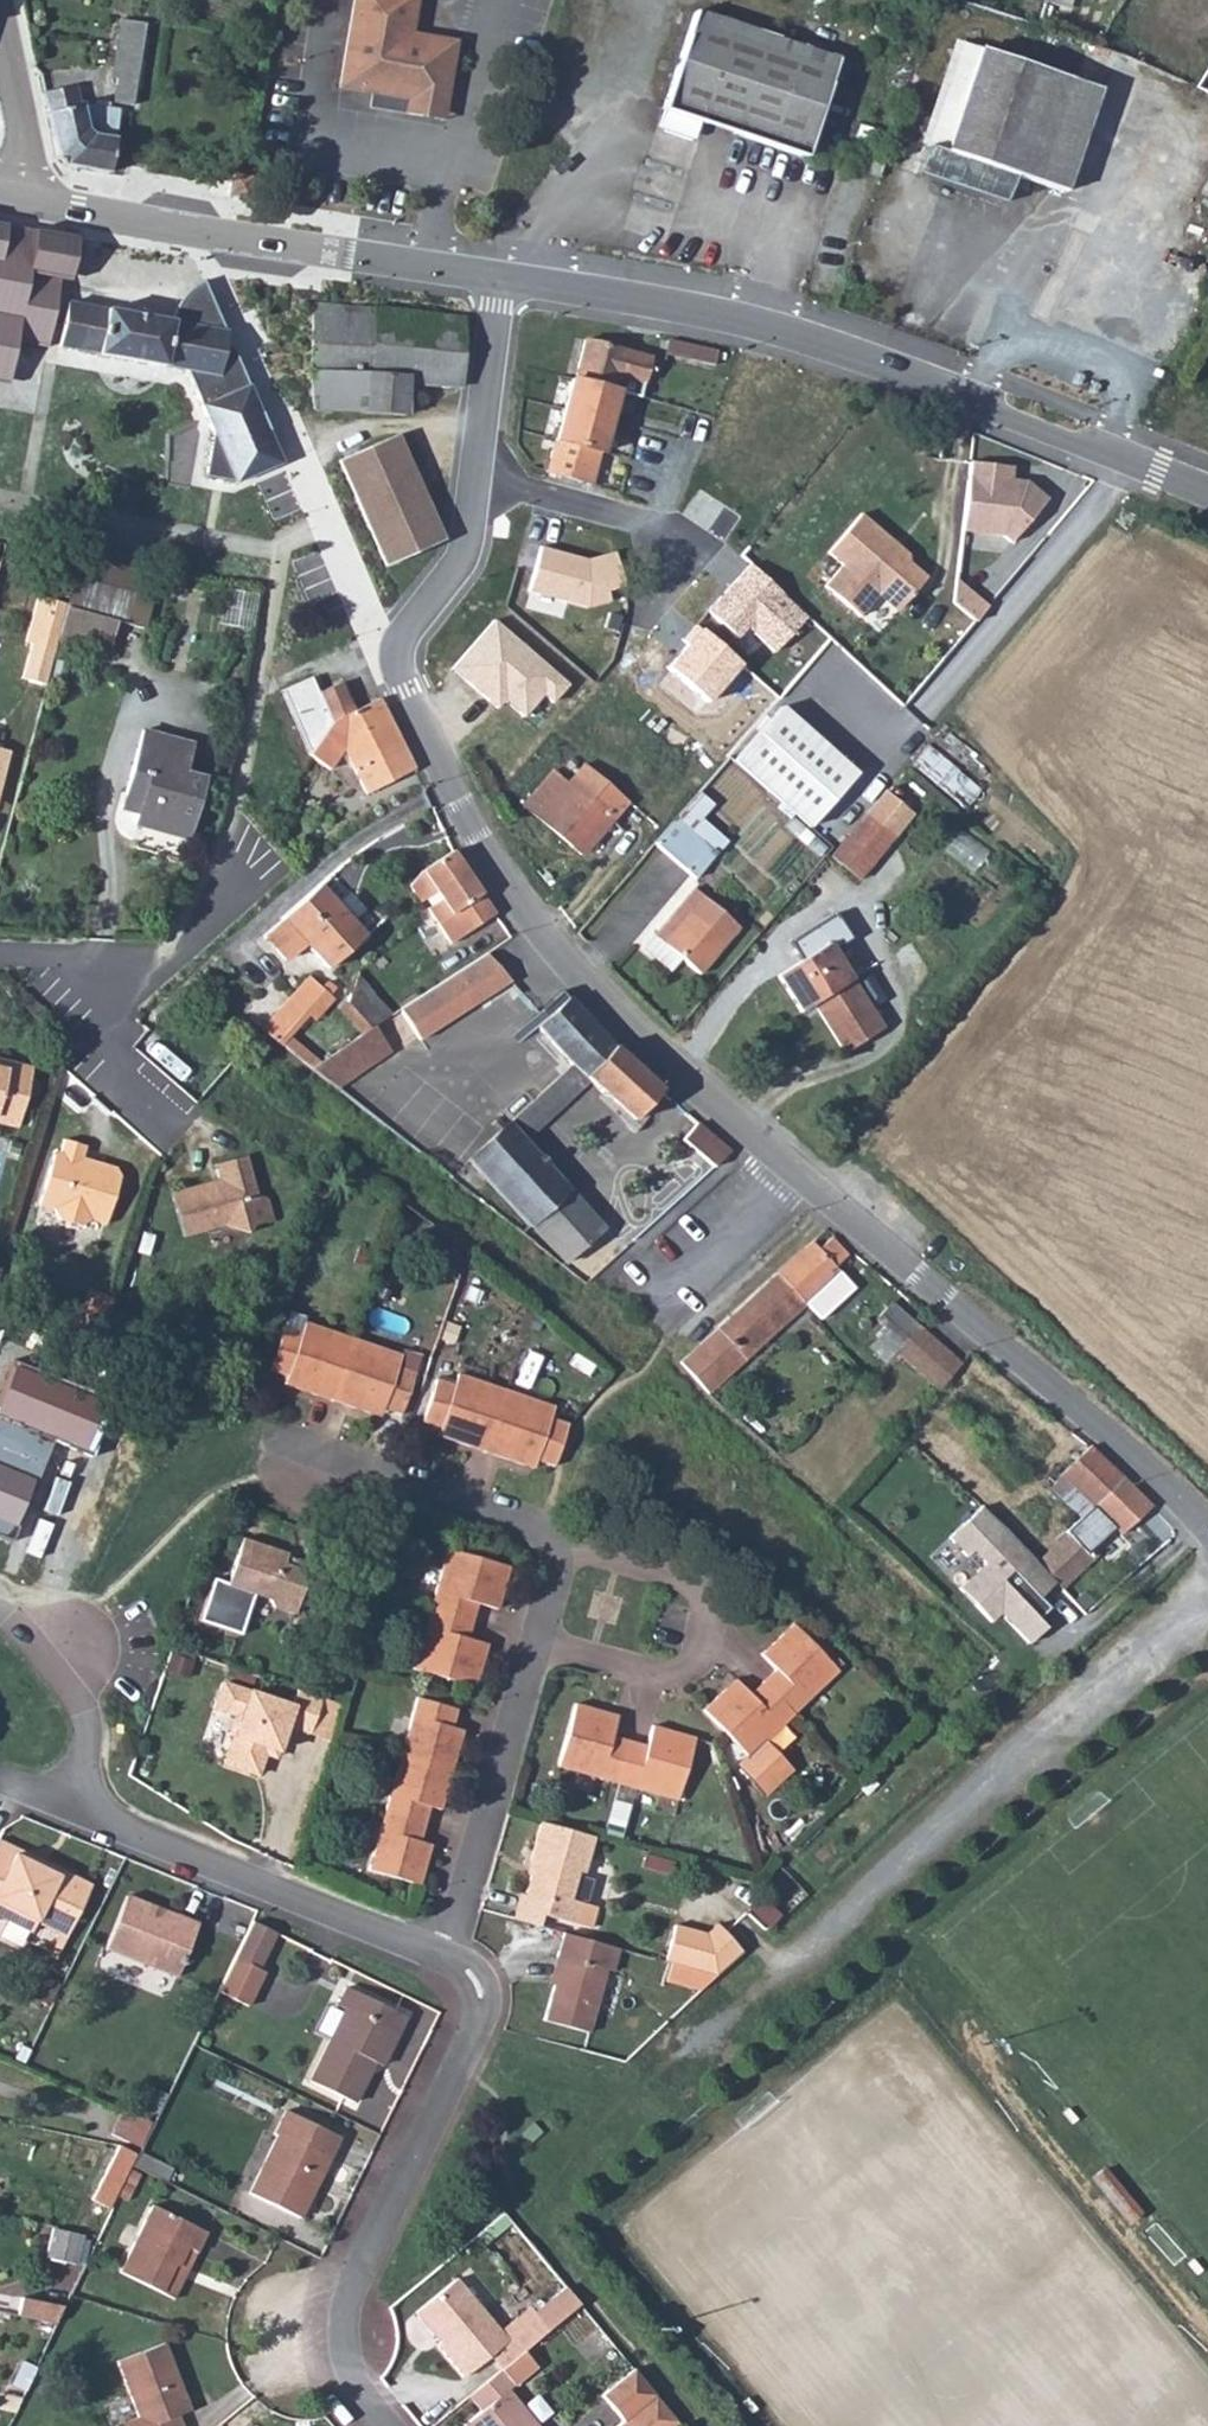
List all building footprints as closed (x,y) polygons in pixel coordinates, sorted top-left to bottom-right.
[(373,94),(444,106),(455,42),(410,34),(416,0),(354,0),(339,89),(373,94)] [(694,12),(657,126),(693,139),(698,122),(805,158),(837,60),(694,12)] [(120,20),(111,78),(117,78),(114,103),(133,106),(146,24),(120,20)] [(927,147),(962,43),(955,41),(920,144),(927,147)] [(1098,90),(962,43),(927,147),(1014,176),(1031,124),(1081,141),(1098,90)] [(1104,69),(1104,66),(1103,64),(1101,62),(1099,61),(1097,60),(1094,60),(1092,61),(1090,63),(1089,66),(1088,68),(1089,71),(1090,73),(1092,75),(1095,76),(1097,76),(1100,75),(1102,74),(1103,71),(1104,69)] [(44,93),(48,113),(46,113),(55,158),(64,167),(108,175),(119,111),(81,105),(77,86),(44,93)] [(446,106),(444,106),(373,94),(370,110),(444,122),(446,106)] [(1081,141),(1031,124),(1014,176),(1064,193),(1081,141)] [(1014,176),(927,147),(918,175),(1005,204),(1014,176)] [(232,173),(228,195),(250,198),(254,177),(232,173)] [(0,224),(0,383),(10,385),(17,341),(46,349),(60,276),(69,278),(75,236),(0,224)] [(172,322),(67,304),(60,348),(186,371),(213,433),(205,477),(234,482),(235,484),(282,464),(204,281),(192,288),(184,297),(176,309),(172,322)] [(340,306),(314,305),(313,409),(314,411),(365,413),(365,414),(405,416),(407,383),(462,388),(464,320),(340,307),(340,306)] [(574,381),(616,392),(639,398),(650,358),(584,341),(574,381)] [(616,392),(574,381),(571,381),(546,473),(590,484),(598,453),(600,453),(616,392)] [(443,542),(396,435),(339,461),(386,566),(443,542)] [(982,457),(973,523),(1008,528),(1016,542),(1056,497),(1035,479),(1018,476),(1020,463),(982,457)] [(908,563),(887,546),(886,537),(860,515),(827,553),(842,566),(825,589),(859,617),(881,591),(900,609),(926,579),(908,563)] [(887,546),(908,563),(908,556),(886,537),(887,546)] [(593,554),(550,543),(537,589),(597,605),(620,598),(618,590),(637,584),(625,545),(593,554)] [(80,561),(76,575),(153,598),(159,575),(80,561)] [(758,561),(716,604),(748,636),(757,626),(778,647),(811,614),(758,561)] [(126,624),(145,630),(153,598),(76,575),(68,606),(67,608),(126,625),(126,624)] [(994,602),(963,575),(961,600),(982,616),(994,602)] [(32,644),(23,679),(46,685),(55,650),(59,636),(67,608),(68,606),(39,597),(26,643),(32,644)] [(503,617),(460,666),(503,703),(510,695),(531,713),(550,692),(559,700),(576,681),(503,617)] [(742,667),(694,626),(682,640),(686,643),(664,668),(707,706),(742,667)] [(75,641),(59,636),(55,650),(71,655),(75,641)] [(352,713),(340,684),(318,693),(331,724),(352,713)] [(331,724),(309,756),(329,770),(344,750),(367,795),(415,770),(380,700),(352,713),(331,724)] [(733,761),(809,828),(856,775),(780,708),(733,761)] [(143,798),(138,814),(135,826),(187,840),(204,778),(184,773),(192,744),(143,731),(126,794),(143,798)] [(641,785),(599,748),(567,786),(609,821),(641,785)] [(9,751),(0,749),(0,788),(9,751)] [(916,774),(969,803),(980,784),(927,755),(916,774)] [(524,807),(581,855),(609,821),(567,786),(552,773),(524,807)] [(138,814),(143,798),(126,794),(122,810),(138,814)] [(279,806),(275,812),(288,820),(291,814),(279,806)] [(894,838),(866,815),(830,858),(857,881),(894,838)] [(676,817),(653,844),(694,879),(725,843),(699,820),(690,830),(676,817)] [(453,852),(421,872),(409,887),(421,903),(425,900),(436,893),(441,901),(431,907),(428,909),(451,944),(494,915),(453,852)] [(328,969),(364,937),(318,887),(282,919),(284,920),(264,937),(286,961),(305,943),(328,969)] [(699,975),(738,928),(693,889),(658,931),(666,938),(662,944),(699,975)] [(441,901),(436,893),(425,900),(431,907),(441,901)] [(827,944),(777,978),(801,1015),(814,1007),(844,1054),(882,1029),(827,944)] [(423,1049),(508,994),(489,964),(404,1019),(423,1049)] [(330,996),(310,977),(262,1030),(277,1043),(305,1011),(311,1017),(330,996)] [(375,1027),(392,1016),(357,977),(347,1003),(369,1030),(375,1027)] [(602,1039),(566,999),(536,1027),(571,1066),(588,1081),(631,1121),(625,1127),(633,1134),(639,1128),(632,1121),(660,1091),(602,1039)] [(369,1030),(347,1003),(340,1009),(362,1035),(369,1030)] [(311,1070),(337,1090),(391,1052),(375,1027),(369,1030),(362,1035),(311,1070)] [(17,1128),(32,1069),(0,1060),(0,1124),(17,1128)] [(507,1125),(523,1142),(588,1081),(571,1066),(507,1125)] [(681,1140),(713,1168),(730,1152),(697,1123),(681,1140)] [(565,1264),(603,1230),(523,1142),(507,1125),(468,1161),(529,1228),(531,1226),(565,1264)] [(115,1168),(82,1159),(86,1147),(64,1140),(61,1152),(53,1156),(39,1205),(54,1209),(59,1220),(80,1227),(91,1221),(106,1225),(120,1177),(115,1168)] [(246,1156),(215,1165),(219,1183),(213,1185),(213,1182),(171,1193),(183,1238),(223,1226),(247,1234),(254,1227),(273,1221),(267,1200),(257,1194),(246,1156)] [(472,1168),(461,1180),(475,1191),(485,1180),(472,1168)] [(817,1250),(811,1243),(777,1275),(804,1305),(839,1274),(834,1268),(847,1256),(830,1238),(817,1250)] [(804,1305),(777,1275),(679,1363),(707,1394),(804,1305)] [(109,1297),(89,1290),(75,1328),(94,1336),(109,1297)] [(886,1329),(868,1347),(885,1363),(894,1353),(918,1327),(891,1303),(876,1319),(886,1329)] [(863,1319),(862,1319),(860,1321),(859,1322),(858,1324),(858,1326),(859,1328),(860,1330),(862,1331),(864,1331),(866,1331),(868,1330),(869,1329),(870,1327),(871,1325),(870,1323),(869,1321),(867,1319),(865,1319),(863,1319)] [(353,1339),(304,1322),(301,1335),(283,1328),(269,1371),(286,1376),(284,1385),(332,1401),(353,1339)] [(938,1390),(961,1365),(918,1327),(894,1353),(938,1390)] [(402,1356),(353,1339),(332,1401),(381,1417),(384,1409),(401,1415),(416,1373),(398,1367),(402,1356)] [(506,1391),(457,1375),(454,1386),(436,1380),(422,1422),(450,1431),(447,1440),(485,1453),(506,1391)] [(555,1407),(506,1391),(485,1453),(523,1465),(526,1457),(554,1467),(568,1425),(551,1419),(555,1407)] [(10,1545),(50,1440),(0,1421),(0,1541),(10,1545)] [(1089,1447),(1060,1475),(1092,1507),(1122,1479),(1112,1468),(1089,1447)] [(1103,1518),(1121,1535),(1151,1508),(1122,1479),(1092,1507),(1081,1517),(1093,1528),(1103,1518)] [(976,1500),(941,1533),(962,1556),(967,1552),(977,1562),(954,1584),(987,1619),(996,1610),(1022,1639),(1036,1625),(1029,1618),(1040,1607),(1032,1598),(1052,1580),(1036,1563),(976,1500)] [(1169,1529),(1151,1508),(1121,1535),(1119,1537),(1138,1557),(1169,1529)] [(1062,1590),(1094,1561),(1088,1554),(1068,1533),(1036,1563),(1052,1580),(1062,1590)] [(213,1579),(199,1621),(240,1635),(253,1595),(271,1600),(275,1608),(295,1615),(298,1604),(319,1611),(331,1574),(296,1562),(294,1568),(284,1565),(288,1554),(242,1539),(227,1584),(213,1579)] [(509,1567),(446,1549),(430,1610),(472,1622),(477,1605),(497,1610),(509,1567)] [(1097,1557),(1091,1550),(1088,1554),(1094,1561),(1097,1557)] [(615,1625),(622,1599),(596,1592),(588,1617),(615,1625)] [(472,1622),(430,1610),(413,1670),(475,1687),(487,1644),(467,1639),(472,1622)] [(793,1624),(761,1656),(775,1671),(762,1683),(792,1715),(838,1672),(793,1624)] [(735,1680),(703,1711),(747,1758),(735,1766),(764,1796),(793,1773),(763,1742),(792,1715),(762,1683),(750,1695),(735,1680)] [(291,1707),(222,1686),(215,1711),(234,1717),(228,1735),(233,1737),(224,1765),(256,1775),(263,1754),(276,1758),(285,1729),(310,1737),(321,1699),(296,1691),(291,1707)] [(456,1709),(406,1695),(389,1753),(451,1770),(463,1731),(451,1727),(456,1709)] [(617,1716),(574,1705),(557,1767),(617,1784),(629,1742),(612,1737),(617,1716)] [(646,1747),(629,1742),(617,1784),(678,1801),(695,1739),(652,1726),(646,1747)] [(451,1770),(389,1753),(373,1810),(424,1825),(429,1807),(440,1811),(451,1770)] [(424,1825),(373,1810),(356,1868),(419,1885),(430,1845),(419,1842),(424,1825)] [(577,1872),(583,1873),(593,1837),(542,1823),(531,1859),(533,1868),(525,1895),(521,1894),(514,1920),(540,1927),(543,1915),(591,1929),(597,1908),(569,1900),(577,1872)] [(46,1870),(48,1865),(0,1841),(0,1848),(46,1870)] [(46,1870),(0,1848),(0,1918),(32,1933),(37,1923),(60,1934),(67,1938),(92,1886),(48,1865),(46,1870)] [(661,1859),(647,1855),(644,1868),(657,1871),(661,1859)] [(126,1896),(106,1949),(177,1978),(198,1925),(126,1896)] [(276,1934),(252,1922),(218,1993),(249,2007),(265,1973),(259,1970),(276,1934)] [(715,1976),(741,1952),(717,1925),(706,1935),(674,1926),(664,1961),(715,1976)] [(619,1949),(563,1933),(557,1956),(562,1957),(544,2021),(588,2033),(606,1970),(613,1972),(619,1949)] [(56,1959),(67,1938),(60,1934),(49,1956),(56,1959)] [(681,1968),(664,1963),(659,1978),(677,1982),(681,1968)] [(344,2010),(309,2082),(354,2103),(379,2052),(386,2055),(405,2016),(347,1988),(337,2007),(344,2010)] [(167,2096),(157,2091),(148,2110),(158,2115),(167,2096)] [(151,2123),(123,2110),(111,2135),(140,2148),(151,2123)] [(306,2198),(325,2160),(328,2162),(340,2138),(286,2111),(274,2135),(278,2137),(249,2194),(300,2219),(309,2200),(306,2198)] [(542,2132),(533,2123),(522,2134),(530,2142),(542,2132)] [(135,2155),(119,2146),(92,2200),(108,2209),(135,2155)] [(1106,2167),(1091,2178),(1129,2225),(1143,2213),(1106,2167)] [(140,2175),(131,2170),(125,2183),(134,2187),(140,2175)] [(124,2184),(118,2197),(127,2201),(133,2188),(124,2184)] [(207,2232),(151,2206),(119,2273),(159,2293),(173,2265),(177,2267),(186,2248),(197,2253),(207,2232)] [(83,2236),(53,2229),(46,2258),(76,2266),(83,2236)] [(159,2293),(174,2300),(197,2253),(186,2248),(177,2267),(173,2265),(159,2293)] [(508,2341),(456,2279),(414,2313),(439,2343),(436,2346),(463,2378),(508,2341)] [(547,2332),(579,2305),(564,2288),(532,2314),(547,2332)] [(63,2307),(21,2299),(18,2316),(56,2324),(63,2307)] [(117,2362),(138,2418),(117,2425),(182,2425),(178,2415),(190,2411),(164,2344),(117,2362)] [(505,2391),(535,2367),(523,2352),(468,2396),(480,2411),(468,2421),(472,2425),(534,2425),(505,2391)] [(655,2396),(633,2370),(598,2398),(619,2425),(655,2396)] [(16,2374),(10,2387),(24,2393),(29,2379),(16,2374)] [(677,2423),(655,2396),(619,2425),(618,2425),(673,2425),(677,2423)]
